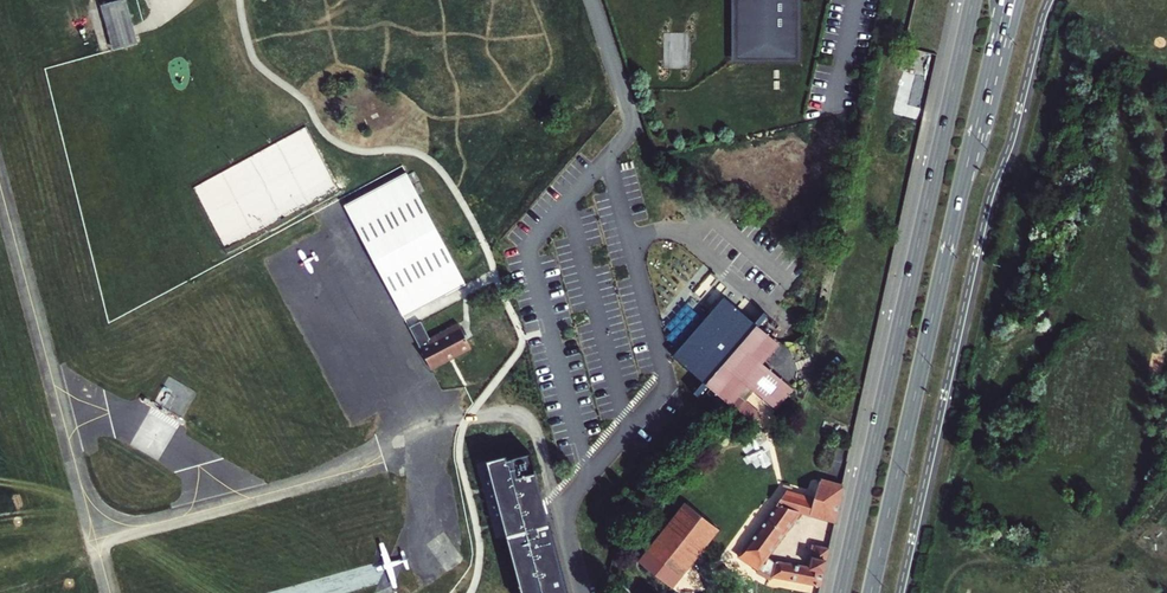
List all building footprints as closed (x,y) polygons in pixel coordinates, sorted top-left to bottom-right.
[(101,6),(113,50),(138,43),(126,0),(122,0),(101,6)] [(732,63),(801,63),(801,0),(732,0),(732,63)] [(466,284),(406,173),(346,205),(405,316),(466,284)] [(760,362),(777,343),(759,327),(768,317),(764,313),(756,322),(725,296),(674,355),(704,382),(694,393),(698,397),(707,387),(734,412),(752,392),(775,412),(793,392),(760,362)] [(410,327),(432,368),(451,358),(472,347),(459,323),(457,324),(456,321),(450,324),(452,327),(431,338),(421,321),(410,327)] [(151,409),(146,419),(155,424),(153,427),(171,435),(177,422),(151,409)] [(486,462),(521,592),(567,592),(545,510),(531,454),(506,460),(505,456),(486,462)] [(843,488),(842,488),(815,481),(811,498),(774,489),(736,554),(734,557),(758,571),(793,511),(833,521),(835,522),(843,488)] [(691,504),(642,560),(675,586),(722,530),(691,504)] [(823,571),(828,547),(815,545),(810,569),(823,571)] [(775,576),(820,586),(823,571),(810,569),(778,562),(775,576)]
